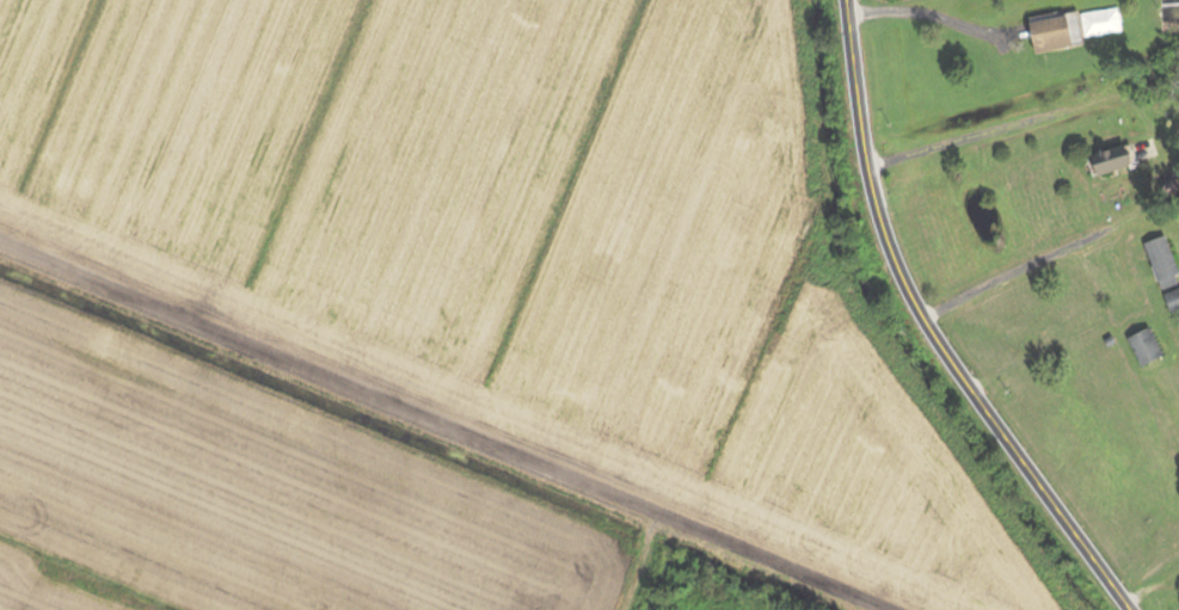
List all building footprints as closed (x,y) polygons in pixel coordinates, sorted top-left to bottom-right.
[(1027,54),(1079,45),(1073,12),(1021,22),(1027,54)] [(1121,147),(1082,155),(1086,176),(1125,168),(1121,147)] [(1140,243),(1156,290),(1178,283),(1162,235),(1140,243)] [(1178,307),(1178,288),(1160,294),(1165,311),(1178,307)] [(1160,355),(1148,327),(1124,337),(1135,365),(1160,355)]
